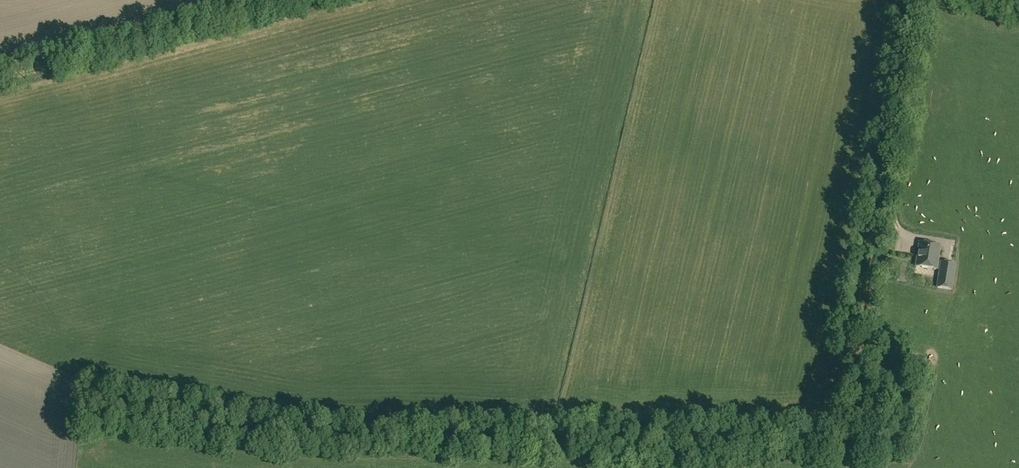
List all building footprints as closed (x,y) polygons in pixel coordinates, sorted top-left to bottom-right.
[(942,262),(941,264),(937,264),(940,246),(920,243),(917,267),(936,270),(937,269),(941,269),(938,288),(952,290),(955,264),(942,262)]
